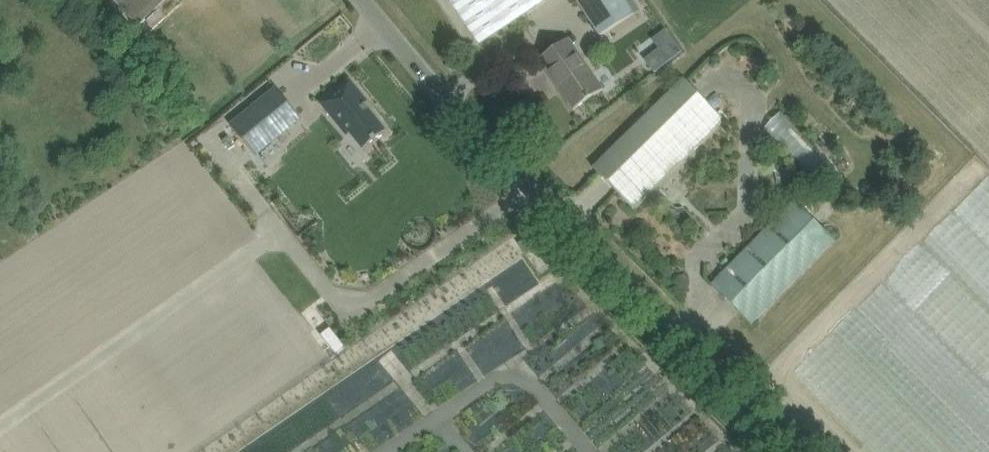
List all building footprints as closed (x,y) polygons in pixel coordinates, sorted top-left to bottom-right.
[(134,23),(162,0),(112,0),(134,23)] [(480,45),(547,0),(449,0),(480,45)] [(617,25),(638,10),(631,0),(576,0),(600,36),(617,25)] [(573,110),(603,90),(568,39),(538,60),(573,110)] [(349,80),(320,103),(347,136),(350,133),(364,151),(387,132),(364,104),(367,102),(349,80)] [(633,210),(648,196),(723,122),(682,81),(607,154),(593,168),(633,210)] [(276,87),(231,124),(256,155),(301,118),(276,87)] [(789,115),(774,129),(830,188),(845,174),(789,115)] [(751,325),(834,241),(794,202),(725,271),(711,286),(751,325)]
